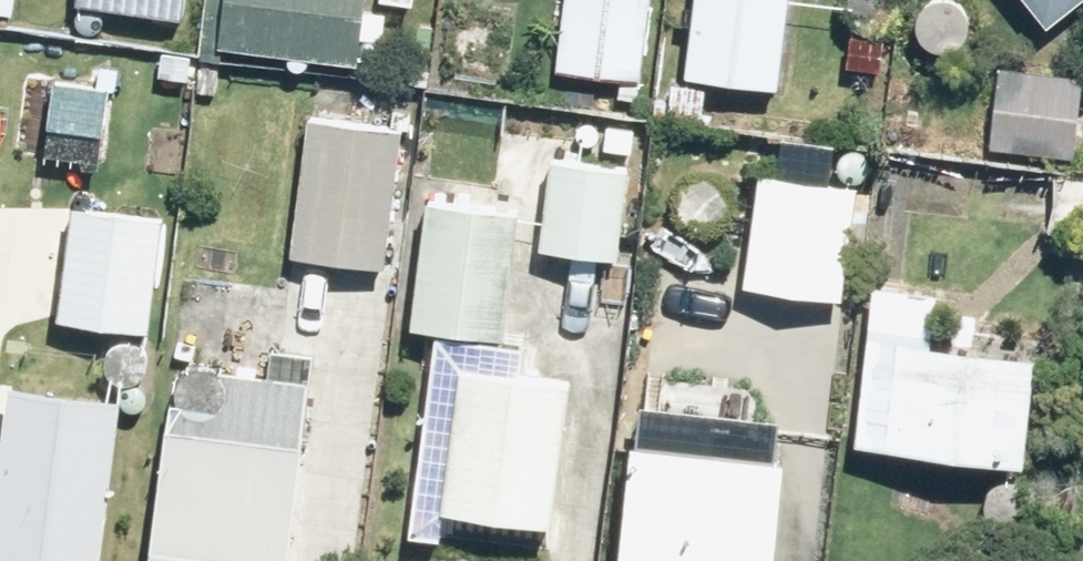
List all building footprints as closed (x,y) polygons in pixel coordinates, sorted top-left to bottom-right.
[(14,16),(16,0),(0,0),(0,13),(14,16)] [(182,20),(185,0),(79,0),(79,6),(182,20)] [(200,63),(222,65),(224,49),(359,65),(362,39),(383,41),(386,16),(365,14),(367,0),(207,0),(200,63)] [(650,0),(562,0),(555,76),(643,85),(650,0)] [(779,90),(791,0),(700,0),(690,79),(779,90)] [(1051,27),(1082,1),(1082,0),(1029,0),(1051,27)] [(884,72),(885,43),(851,42),(850,72),(884,72)] [(431,70),(412,70),(411,84),(430,86),(431,70)] [(1076,159),(1082,91),(1082,80),(1001,70),(992,150),(1076,159)] [(58,84),(48,162),(102,169),(112,92),(117,92),(120,73),(102,71),(100,90),(58,84)] [(402,99),(423,101),(423,88),(403,86),(402,99)] [(670,117),(704,119),(706,90),(672,87),(670,117)] [(349,117),(377,121),(379,107),(350,103),(349,117)] [(386,271),(402,132),(306,120),(289,259),(386,271)] [(178,182),(182,127),(150,124),(146,180),(178,182)] [(542,212),(547,142),(501,139),(501,145),(452,143),(448,189),(497,191),(496,209),(542,212)] [(618,261),(626,171),(553,163),(544,253),(618,261)] [(761,178),(749,289),(849,300),(860,188),(761,178)] [(552,527),(569,387),(521,381),(525,350),(504,346),(519,218),(424,206),(409,332),(437,334),(422,460),(451,464),(446,515),(552,527)] [(75,211),(62,322),(154,333),(167,223),(75,211)] [(860,449),(1026,466),(1038,362),(930,351),(937,297),(876,291),(860,449)] [(314,354),(271,350),(267,380),(179,369),(158,560),(291,560),(314,354)] [(664,415),(698,416),(698,380),(664,381),(664,415)] [(122,401),(11,389),(0,483),(0,560),(104,560),(122,401)] [(787,467),(632,454),(622,560),(778,560),(787,467)]
